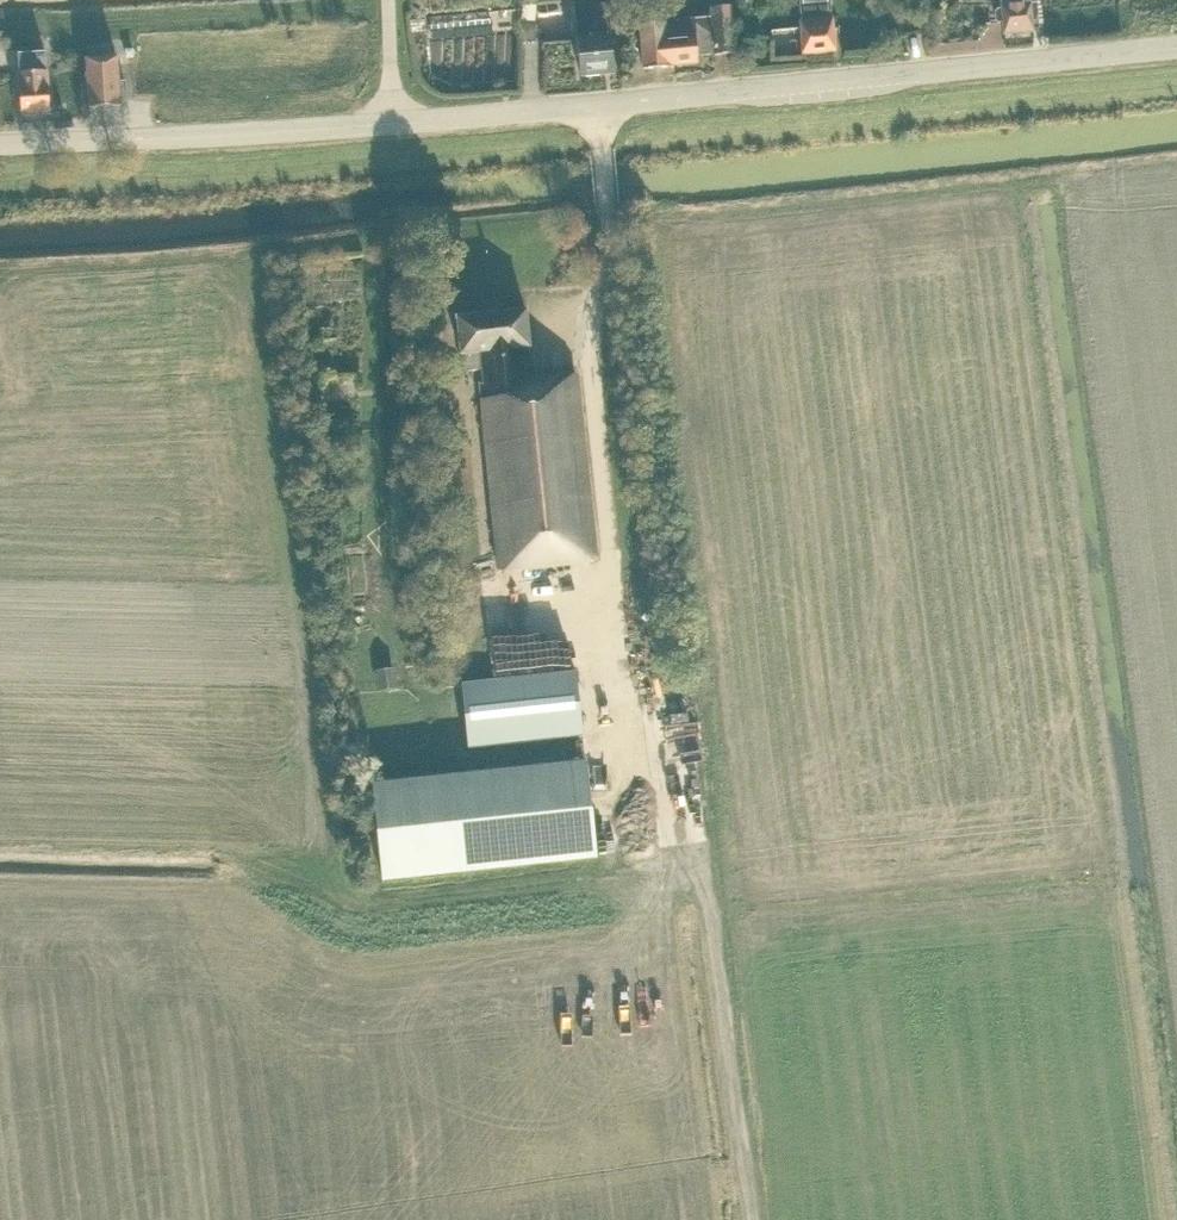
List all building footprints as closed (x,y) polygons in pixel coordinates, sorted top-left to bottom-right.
[(800,54),(833,50),(830,17),(828,17),(827,13),(828,13),(827,0),(811,0),(796,2),(798,16),(799,20),(797,20),(800,54)] [(1002,24),(1003,34),(1031,31),(1028,0),(999,0),(1000,9),(996,10),(994,13),(995,22),(998,24),(1002,24)] [(535,21),(536,6),(522,5),(521,20),(535,21)] [(712,55),(733,53),(730,6),(708,8),(709,19),(665,22),(665,23),(638,25),(641,66),(696,62),(696,55),(711,54),(712,55)] [(612,70),(609,40),(615,40),(615,35),(607,36),(606,33),(590,35),(589,35),(589,39),(585,39),(573,40),(575,54),(577,53),(578,73),(584,73),(584,75),(598,74),(597,71),(612,70)] [(87,49),(85,50),(86,60),(88,60),(101,60),(101,49),(87,49)] [(20,113),(47,111),(44,53),(17,54),(20,113)] [(86,60),(89,108),(119,106),(116,58),(114,59),(101,60),(88,60),(86,60)] [(521,348),(528,348),(525,311),(456,319),(459,355),(463,355),(465,370),(481,369),(483,384),(478,384),(498,571),(594,561),(574,374),(524,380),(521,348)] [(462,439),(461,424),(442,426),(443,441),(462,439)] [(467,747),(581,735),(575,673),(461,685),(467,747)] [(377,839),(382,881),(596,858),(586,763),(371,786),(377,839)]
